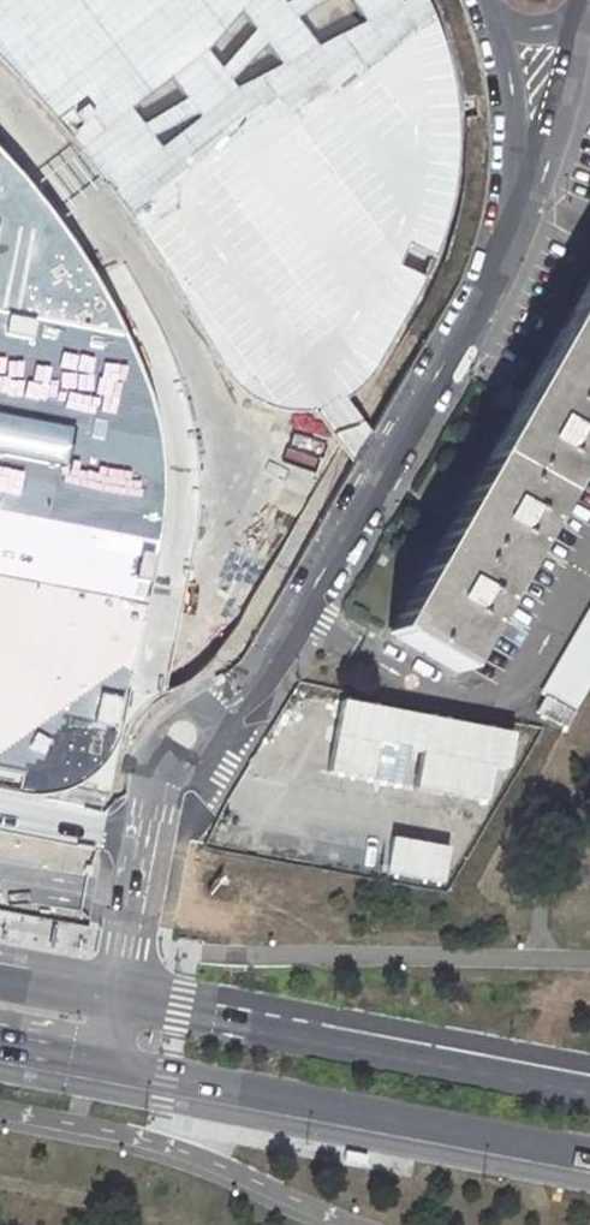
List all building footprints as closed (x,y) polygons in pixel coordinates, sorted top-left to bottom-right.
[(7,61),(50,109),(92,163),(145,233),(188,299),(214,341),(228,371),(249,394),(276,404),(307,410),(335,404),(362,389),(386,363),(415,319),(438,272),(454,234),(465,186),(468,150),(464,105),(459,65),(440,16),(432,0),(409,0),(406,1),(405,0),(353,0),(368,20),(321,44),(302,17),(330,0),(291,0),(289,1),(288,0),(0,0),(0,54),(7,61)] [(18,791),(36,793),(53,792),(70,788),(82,782),(93,774),(101,767),(109,757),(115,749),(121,737),(124,722),(165,519),(167,498),(168,474),(163,436),(157,400),(142,358),(122,315),(87,255),(48,199),(19,165),(0,145),(0,788),(18,791)] [(392,640),(454,674),(589,434),(589,293),(392,640)] [(542,691),(545,692),(573,707),(589,677),(589,606),(542,691)] [(573,707),(545,692),(536,707),(565,723),(573,707)]
